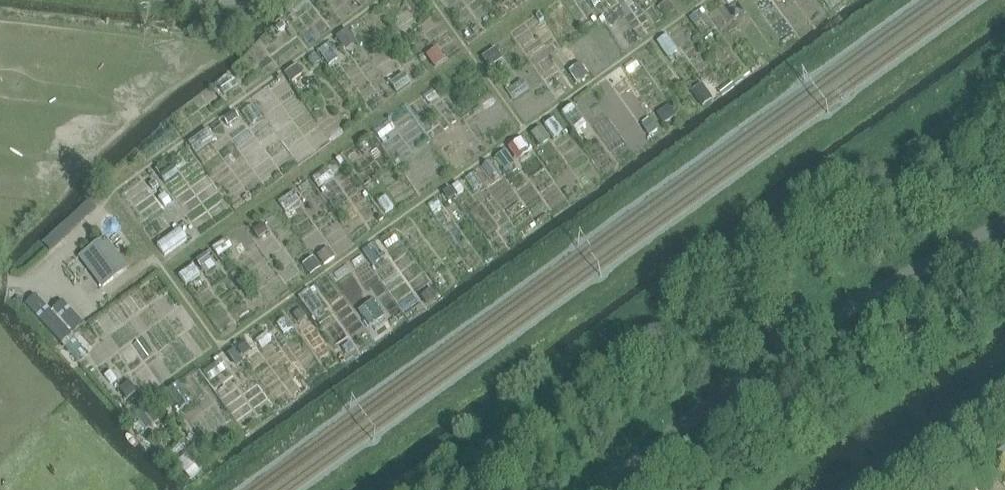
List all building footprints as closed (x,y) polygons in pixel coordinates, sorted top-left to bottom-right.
[(58,231),(44,244),(51,252),(66,239),(58,231)] [(103,286),(127,269),(105,239),(81,257),(103,286)] [(28,307),(61,344),(83,324),(62,301),(50,311),(38,298),(28,307)]
